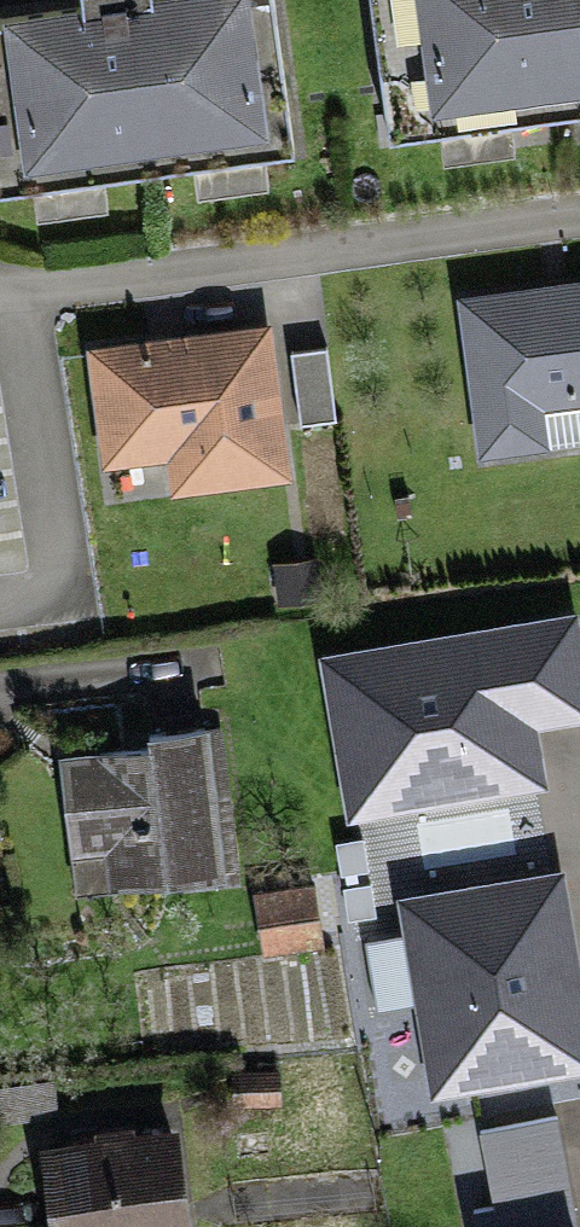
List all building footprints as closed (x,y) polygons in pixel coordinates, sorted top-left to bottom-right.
[(0,20),(0,94),(13,178),(262,141),(241,0),(134,0),(0,20)] [(425,129),(579,111),(579,0),(407,0),(425,129)] [(445,296),(471,475),(542,465),(534,413),(579,406),(579,276),(445,296)] [(85,357),(103,513),(287,491),(268,336),(85,357)] [(334,437),(323,349),(284,354),(295,442),(334,437)] [(579,709),(579,627),(575,600),(316,642),(343,808),(553,774),(543,715),(579,709)] [(142,763),(56,770),(66,892),(216,880),(204,739),(140,745),(142,763)] [(579,1061),(579,964),(565,859),(402,883),(431,1083),(579,1061)] [(308,892),(253,899),(260,954),(315,947),(308,892)] [(44,1160),(51,1226),(178,1226),(169,1147),(44,1160)]
